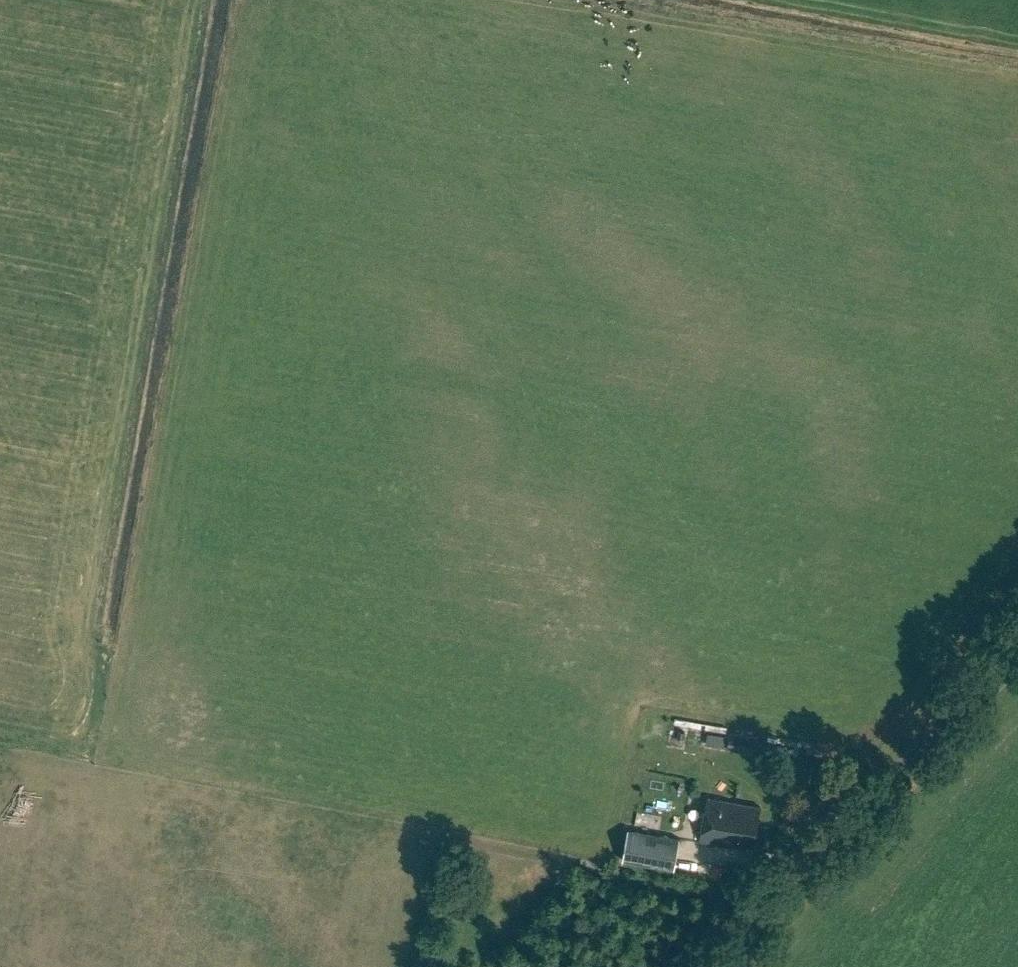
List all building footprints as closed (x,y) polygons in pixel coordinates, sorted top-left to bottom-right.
[(707,798),(699,842),(737,850),(738,847),(756,850),(764,809),(707,798)] [(680,839),(629,830),(623,860),(674,869),(680,839)] [(722,867),(713,865),(711,876),(720,878),(722,867)]
